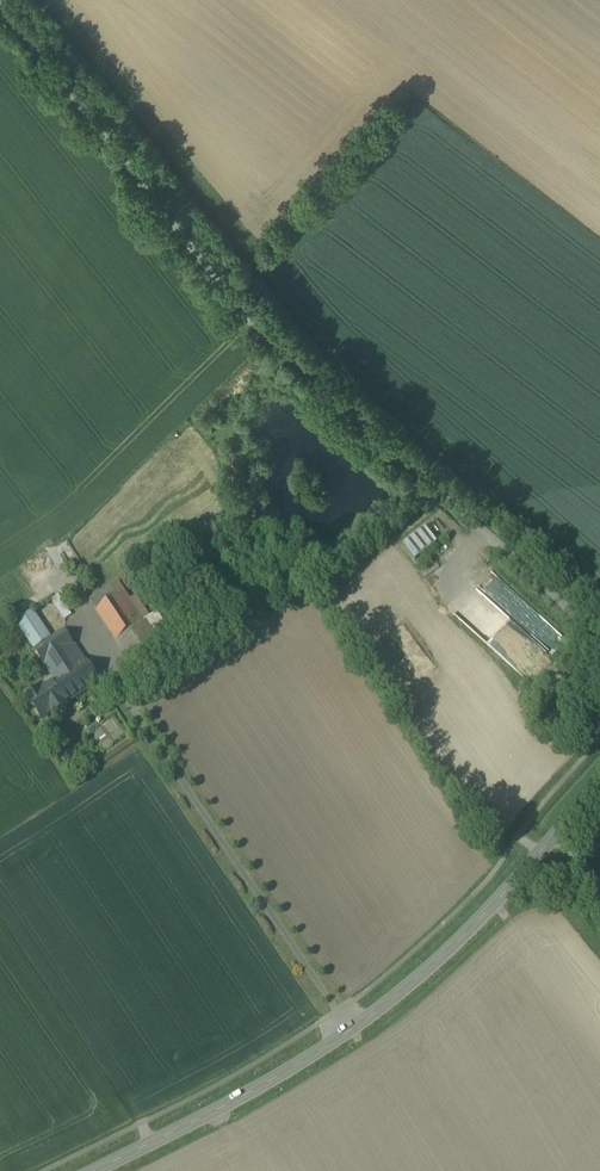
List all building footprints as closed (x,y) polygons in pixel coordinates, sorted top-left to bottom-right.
[(120,584),(92,603),(146,682),(174,663),(120,584)] [(27,694),(45,721),(54,714),(57,718),(70,710),(67,706),(101,683),(66,632),(52,642),(34,615),(20,625),(60,684),(43,695),(37,687),(27,694)]
